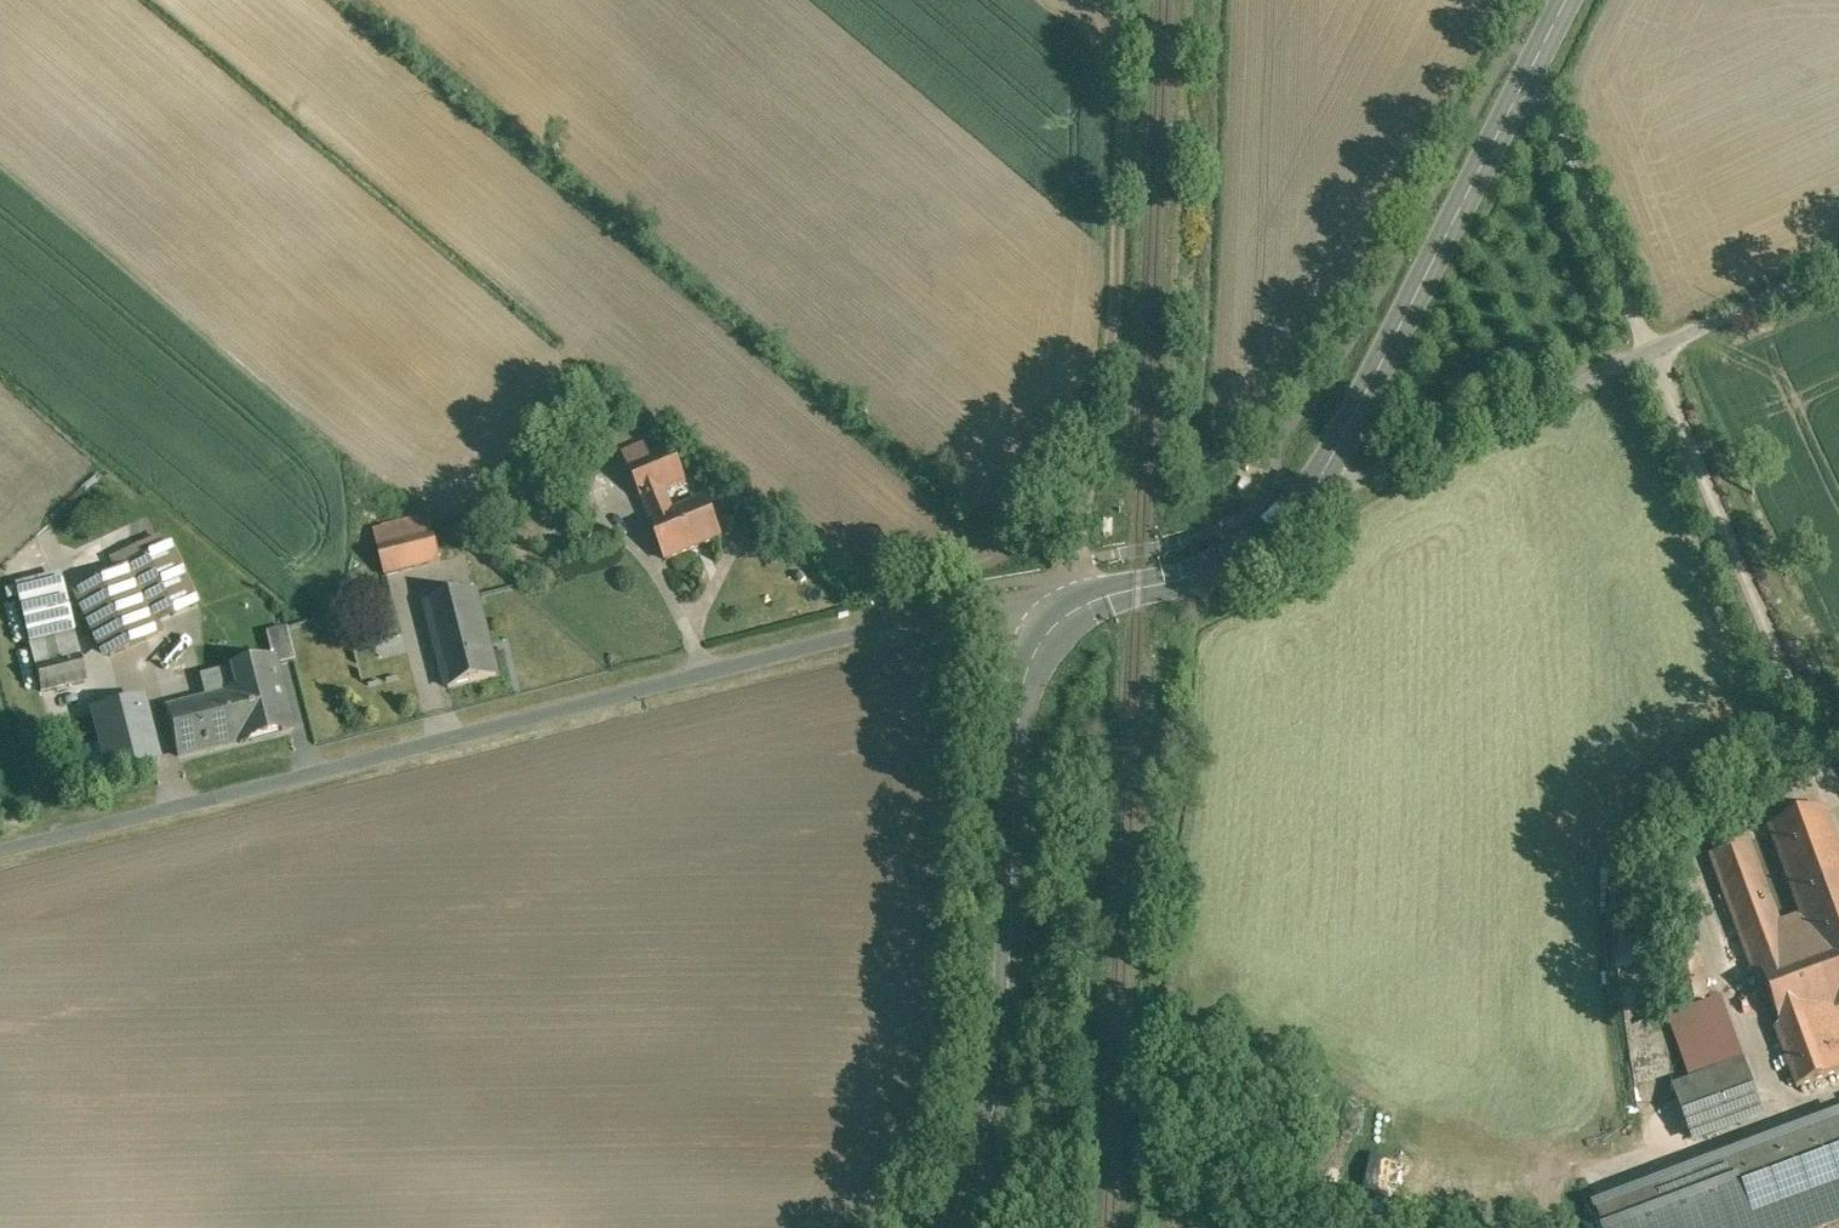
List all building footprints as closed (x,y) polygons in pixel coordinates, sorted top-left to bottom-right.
[(648,444),(624,454),(629,468),(654,458),(648,444)] [(654,458),(629,468),(643,500),(643,499),(666,490),(687,481),(674,449),(654,458)] [(666,490),(643,499),(653,522),(675,512),(666,490)] [(653,522),(652,522),(668,560),(722,538),(706,500),(653,522)] [(429,516),(375,530),(386,575),(443,561),(432,517),(430,518),(429,516)] [(171,534),(81,575),(112,642),(160,620),(156,609),(197,590),(171,534)] [(66,565),(20,576),(32,621),(56,617),(77,610),(66,565)] [(476,592),(429,604),(450,687),(497,675),(476,592)] [(56,617),(32,621),(43,670),(74,662),(74,664),(89,660),(77,610),(56,617)] [(288,629),(267,634),(273,657),(274,657),(276,666),(296,661),(288,629)] [(238,691),(167,709),(179,757),(241,741),(292,728),(276,666),(274,657),(273,657),(232,668),(238,691)] [(142,685),(96,696),(111,757),(157,745),(142,685)] [(1783,926),(1751,841),(1711,857),(1759,988),(1767,985),(1782,1026),(1776,1029),(1798,1088),(1838,1073),(1838,844),(1827,811),(1773,831),(1806,918),(1783,926)] [(1698,951),(1675,954),(1685,1007),(1708,1002),(1698,951)] [(1724,1013),(1690,1026),(1704,1063),(1738,1051),(1724,1013)] [(1745,1064),(1675,1089),(1689,1129),(1759,1103),(1745,1064)] [(1602,1177),(1621,1227),(1642,1227),(1714,1201),(1725,1227),(1749,1227),(1838,1194),(1838,1088),(1602,1177)] [(1463,1203),(1468,1169),(1377,1157),(1373,1191),(1463,1203)]
